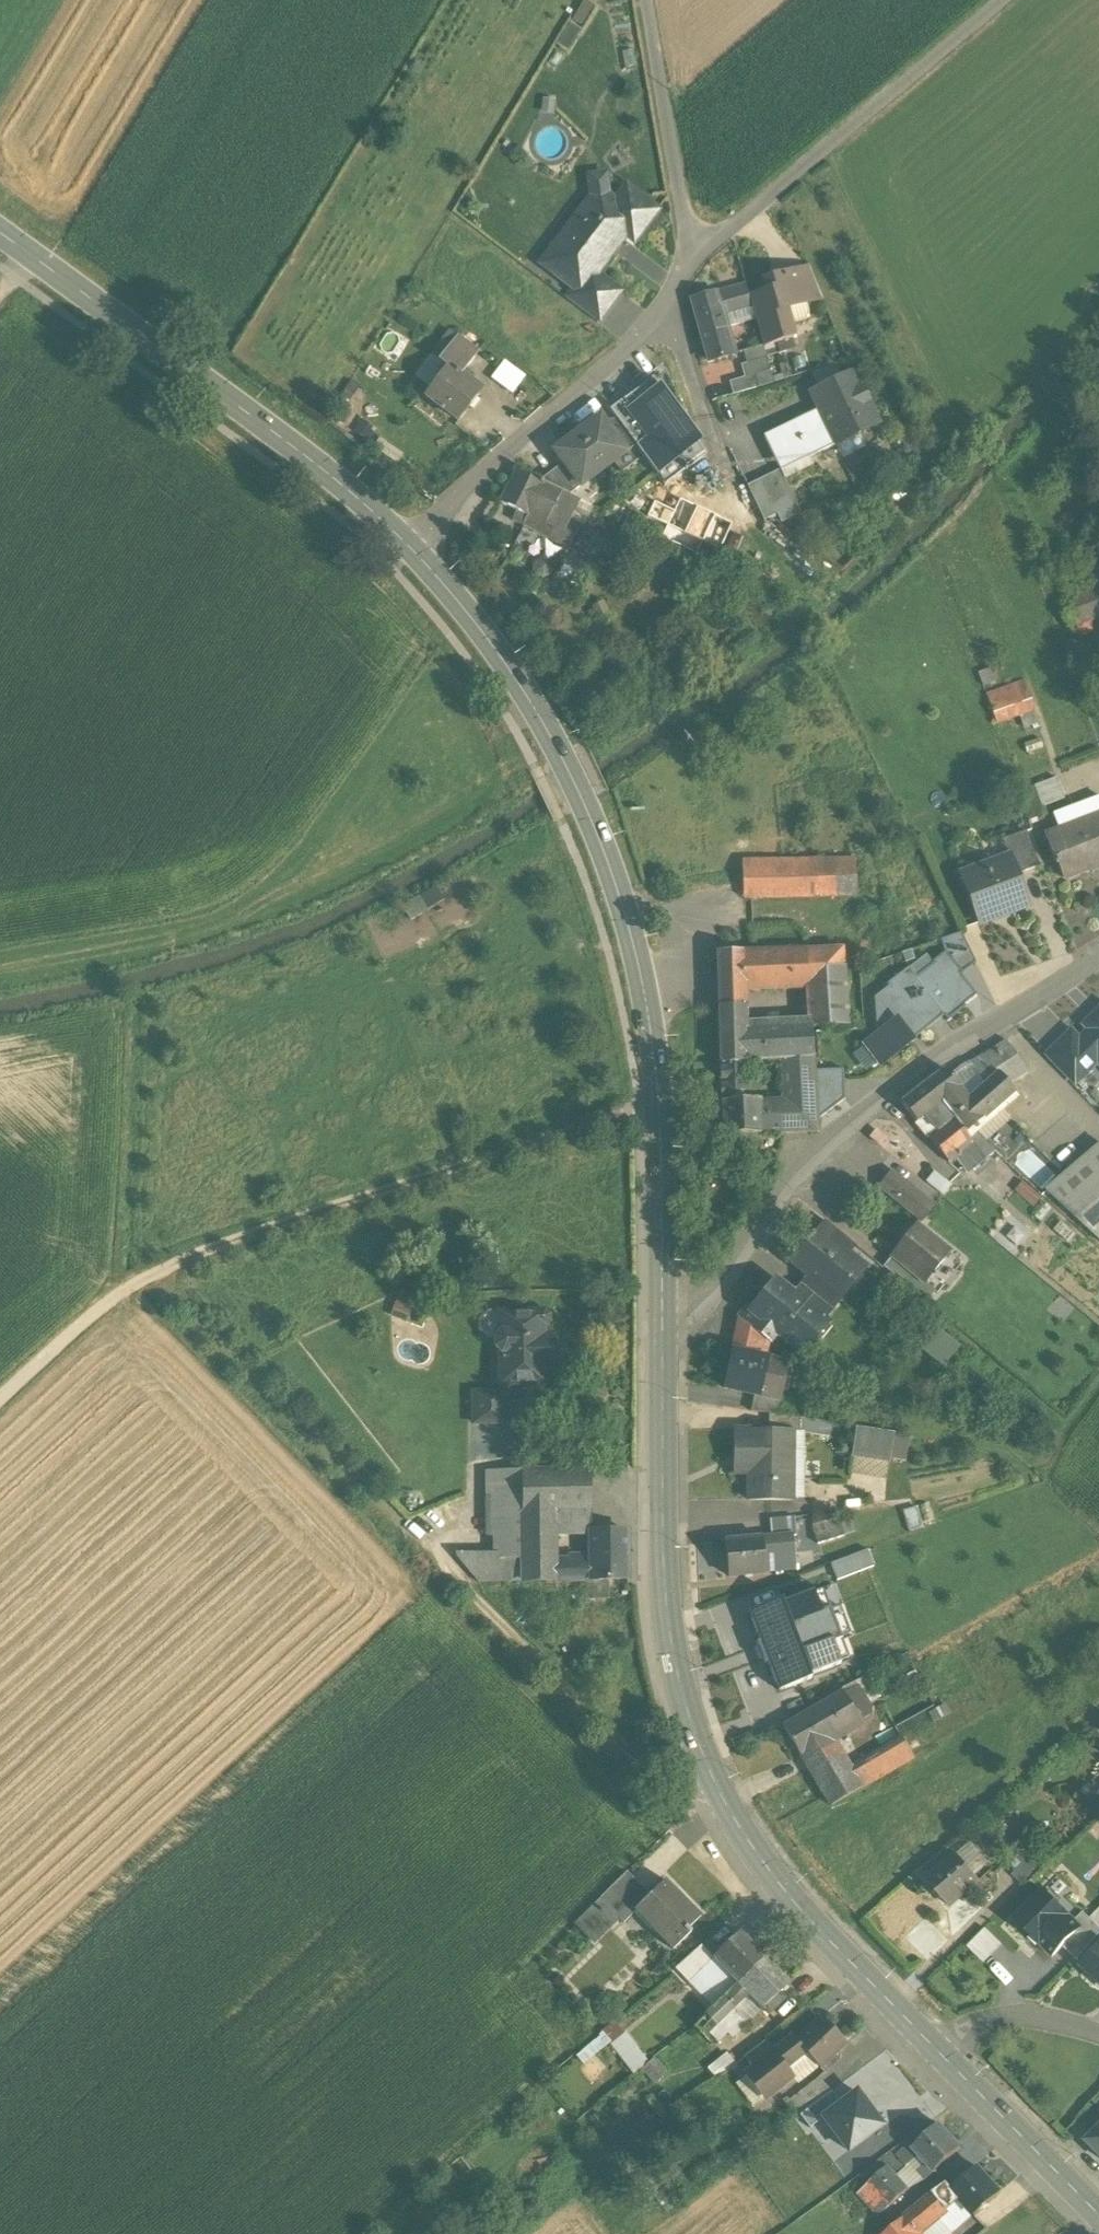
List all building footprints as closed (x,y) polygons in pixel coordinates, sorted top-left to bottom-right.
[(626,187),(614,203),(605,196),(593,197),(541,266),(569,287),(578,275),(574,271),(581,263),(597,275),(625,238),(634,244),(658,212),(626,187)] [(597,275),(581,263),(574,271),(578,275),(569,287),(574,291),(566,301),(597,325),(621,293),(597,275)] [(821,296),(807,264),(790,270),(791,272),(795,270),(804,302),(821,296)] [(791,272),(762,281),(766,293),(751,298),(752,304),(764,348),(776,344),(776,343),(792,339),(792,340),(793,340),(785,311),(804,304),(804,302),(795,270),(791,272)] [(745,286),(717,294),(722,311),(752,304),(751,298),(749,298),(745,286)] [(717,294),(693,301),(698,319),(722,311),(717,294)] [(722,311),(698,319),(708,360),(733,354),(722,311)] [(477,354),(456,338),(444,354),(466,370),(477,354)] [(792,339),(776,343),(776,344),(778,354),(794,350),(792,340),(792,339)] [(466,370),(444,354),(438,363),(445,369),(424,397),(458,423),(481,392),(460,377),(466,370)] [(767,357),(741,365),(744,377),(754,375),(770,370),(767,357)] [(491,379),(513,393),(525,375),(504,360),(491,379)] [(854,374),(819,391),(827,407),(819,410),(835,445),(878,424),(854,374)] [(744,377),(729,382),(733,396),(758,388),(754,375),(744,377)] [(647,399),(641,390),(611,412),(619,423),(637,446),(636,447),(638,450),(649,441),(628,413),(647,399)] [(638,450),(657,476),(677,461),(698,445),(681,422),(683,420),(660,390),(647,399),(628,413),(649,441),(638,450)] [(819,410),(764,437),(781,471),(835,445),(819,410)] [(609,431),(600,419),(577,436),(603,471),(626,454),(609,431)] [(637,446),(619,423),(609,431),(626,454),(636,447),(637,446)] [(603,471),(577,436),(554,452),(563,465),(580,488),(603,471)] [(706,456),(698,445),(677,461),(685,471),(706,456)] [(563,465),(541,482),(570,496),(580,488),(563,465)] [(541,486),(516,473),(501,504),(517,512),(527,517),(523,525),(540,534),(550,516),(562,493),(541,484),(541,486)] [(775,474),(747,487),(763,520),(777,513),(782,524),(795,517),(775,474)] [(581,502),(562,493),(550,516),(568,526),(569,524),(581,502)] [(647,496),(637,518),(653,525),(660,508),(652,504),(654,499),(647,496)] [(707,519),(655,496),(654,499),(652,504),(660,508),(674,514),(703,527),(707,519)] [(653,525),(651,530),(665,536),(674,514),(660,508),(653,525)] [(527,517),(517,512),(513,520),(523,525),(527,517)] [(703,527),(674,514),(665,536),(706,555),(716,532),(703,527)] [(568,526),(550,516),(540,534),(568,549),(578,531),(568,526)] [(596,538),(569,524),(568,526),(578,531),(568,549),(585,558),(596,538)] [(719,555),(735,559),(743,534),(727,529),(719,555)] [(1062,602),(1072,628),(1098,619),(1098,588),(1062,602)] [(1025,682),(988,696),(998,723),(1036,709),(1025,682)] [(1056,777),(1035,785),(1043,807),(1064,799),(1056,777)] [(1053,816),(1059,831),(1098,816),(1098,798),(1053,816)] [(1036,818),(1042,831),(1057,825),(1051,812),(1036,818)] [(1045,836),(1056,865),(1057,864),(1063,879),(1098,865),(1098,816),(1059,831),(1045,836)] [(1026,832),(1001,841),(1008,858),(1011,867),(1012,866),(1016,876),(1039,867),(1026,832)] [(1008,858),(960,877),(978,926),(1028,907),(1016,876),(1012,866),(1011,867),(1008,858)] [(853,861),(765,862),(767,900),(853,899),(853,861)] [(767,900),(765,862),(742,862),(744,900),(767,900)] [(442,903),(435,891),(419,900),(426,912),(442,903)] [(963,974),(976,964),(961,933),(940,941),(945,954),(946,953),(963,974)] [(841,950),(806,952),(807,971),(842,969),(841,950)] [(847,950),(841,950),(842,969),(853,969),(847,950)] [(736,955),(717,956),(718,993),(740,992),(807,989),(806,971),(807,971),(806,952),(736,955)] [(945,954),(914,977),(943,1014),(948,1021),(978,998),(961,975),(963,974),(946,953),(945,954)] [(807,971),(806,971),(807,989),(808,1027),(812,1029),(845,1027),(842,969),(807,971)] [(928,1026),(943,1014),(914,977),(909,969),(874,995),(876,1036),(864,1046),(880,1067),(912,1041),(909,1037),(927,1024),(928,1026)] [(740,992),(718,993),(719,1009),(741,1007),(740,992)] [(741,1007),(719,1009),(720,1066),(743,1065),(766,1063),(765,1029),(742,1029),(741,1007)] [(1081,1041),(1080,1042),(1098,1063),(1098,1024),(1081,1041)] [(808,1027),(765,1029),(766,1063),(781,1062),(813,1060),(812,1029),(808,1027)] [(1098,1063),(1080,1042),(1081,1041),(1074,1034),(1049,1057),(1076,1085),(1098,1063)] [(1025,1075),(1006,1041),(970,1065),(983,1086),(996,1075),(1006,1088),(1025,1075)] [(813,1060),(781,1062),(782,1071),(814,1069),(813,1060)] [(743,1065),(720,1066),(721,1088),(743,1087),(743,1065)] [(814,1069),(782,1071),(783,1102),(784,1133),(817,1132),(815,1083),(814,1069)] [(967,1101),(944,1072),(925,1087),(940,1105),(952,1120),(953,1121),(971,1107),(967,1101)] [(983,1086),(967,1101),(971,1107),(953,1121),(964,1136),(966,1135),(970,1131),(1011,1095),(1006,1088),(996,1075),(983,1086)] [(743,1087),(721,1088),(721,1105),(743,1103),(743,1087)] [(925,1087),(901,1105),(916,1124),(940,1105),(925,1087)] [(1011,1095),(970,1131),(974,1135),(1015,1099),(1011,1095)] [(743,1103),(721,1105),(722,1137),(724,1137),(757,1135),(758,1135),(757,1104),(757,1102),(743,1103)] [(783,1102),(757,1104),(758,1135),(784,1133),(783,1102)] [(940,1105),(916,1124),(929,1141),(944,1129),(942,1127),(952,1120),(940,1105)] [(942,1127),(944,1129),(929,1141),(940,1154),(953,1145),(964,1136),(953,1121),(952,1120),(942,1127)] [(974,1135),(970,1131),(966,1135),(972,1143),(984,1160),(993,1152),(974,1135)] [(757,1135),(724,1137),(725,1151),(729,1155),(754,1153),(758,1149),(757,1135)] [(964,1136),(953,1145),(959,1153),(972,1143),(966,1135),(964,1136)] [(959,1153),(953,1158),(956,1161),(966,1175),(984,1160),(972,1143),(959,1153)] [(953,1145),(940,1154),(947,1163),(953,1158),(959,1153),(953,1145)] [(1047,1193),(1098,1242),(1098,1148),(1047,1193)] [(934,1209),(890,1173),(879,1187),(922,1223),(934,1209)] [(852,1244),(827,1224),(819,1234),(843,1254),(852,1244)] [(948,1254),(915,1227),(890,1257),(891,1257),(912,1275),(924,1285),(948,1254)] [(843,1254),(819,1234),(809,1246),(811,1247),(806,1252),(803,1250),(792,1263),(809,1278),(810,1277),(835,1297),(859,1267),(843,1254)] [(912,1275),(891,1257),(882,1268),(904,1286),(912,1275)] [(835,1297),(810,1277),(809,1278),(803,1289),(827,1308),(835,1297)] [(769,1298),(766,1301),(762,1298),(751,1311),(750,1312),(778,1334),(777,1335),(799,1353),(824,1323),(819,1318),(794,1299),(778,1285),(772,1286),(768,1290),(769,1298)] [(827,1308),(803,1289),(794,1299),(819,1318),(827,1308)] [(778,1334),(750,1312),(751,1311),(748,1308),(738,1320),(769,1345),(777,1335),(778,1334)] [(536,1313),(534,1315),(502,1316),(502,1333),(496,1340),(496,1348),(502,1354),(503,1385),(537,1384),(542,1378),(542,1369),(547,1369),(546,1338),(542,1338),(542,1329),(545,1328),(548,1326),(549,1324),(550,1320),(550,1317),(548,1314),(546,1312),(542,1311),(539,1312),(536,1313)] [(738,1320),(732,1346),(768,1353),(769,1345),(738,1320)] [(942,1367),(960,1348),(941,1329),(922,1349),(942,1367)] [(768,1353),(732,1346),(731,1353),(766,1359),(768,1353)] [(766,1359),(731,1353),(723,1389),(755,1396),(760,1397),(767,1360),(766,1359)] [(788,1365),(767,1360),(760,1397),(780,1401),(788,1365)] [(507,1393),(473,1394),(474,1425),(508,1424),(507,1393)] [(760,1397),(755,1396),(751,1413),(769,1416),(776,1417),(780,1401),(760,1397)] [(776,1417),(769,1416),(768,1434),(799,1434),(800,1420),(778,1417),(776,1417)] [(832,1425),(800,1420),(799,1434),(804,1434),(828,1438),(832,1425)] [(892,1435),(857,1429),(852,1457),(888,1462),(888,1461),(892,1435)] [(768,1434),(734,1433),(734,1474),(749,1475),(749,1502),(791,1502),(791,1499),(803,1499),(804,1434),(799,1434),(768,1434)] [(907,1437),(892,1435),(888,1461),(903,1463),(907,1437)] [(589,1470),(520,1472),(521,1498),(521,1521),(552,1520),(552,1513),(591,1511),(589,1470)] [(520,1472),(485,1473),(487,1499),(490,1499),(521,1498),(520,1472)] [(521,1521),(521,1498),(490,1499),(491,1552),(453,1554),(453,1556),(477,1583),(523,1582),(521,1521)] [(591,1511),(552,1513),(552,1520),(555,1520),(555,1533),(589,1533),(590,1533),(591,1533),(591,1511)] [(794,1519),(770,1521),(772,1539),(793,1537),(796,1537),(794,1519)] [(839,1519),(813,1527),(818,1545),(844,1537),(839,1519)] [(552,1520),(521,1521),(523,1582),(555,1581),(555,1563),(555,1533),(555,1520),(552,1520)] [(627,1580),(627,1533),(591,1533),(590,1533),(589,1533),(589,1562),(589,1581),(627,1580)] [(772,1539),(762,1540),(763,1558),(795,1554),(793,1537),(772,1539)] [(761,1539),(726,1543),(730,1578),(765,1575),(765,1573),(763,1558),(762,1540),(761,1539)] [(838,1579),(874,1567),(868,1549),(832,1561),(838,1579)] [(795,1554),(763,1558),(765,1573),(796,1570),(795,1554)] [(589,1562),(574,1563),(574,1581),(589,1581),(589,1562)] [(574,1563),(555,1563),(555,1581),(574,1581),(574,1563)] [(777,1692),(808,1680),(807,1676),(840,1663),(833,1645),(842,1642),(829,1610),(821,1613),(813,1594),(780,1607),(779,1604),(748,1616),(777,1692)] [(843,1694),(783,1729),(800,1758),(832,1740),(862,1723),(843,1694)] [(644,1720),(633,1724),(637,1738),(648,1735),(644,1720)] [(832,1740),(800,1758),(830,1809),(862,1791),(857,1783),(832,1740)] [(905,1743),(892,1750),(902,1767),(915,1759),(905,1743)] [(882,1768),(857,1783),(862,1791),(887,1776),(882,1768)] [(979,1883),(956,1857),(927,1881),(942,1898),(950,1891),(958,1901),(979,1883)] [(1029,1859),(1012,1878),(1021,1886),(1039,1867),(1029,1859)] [(626,1874),(599,1901),(616,1919),(622,1925),(634,1914),(649,1898),(626,1874)] [(700,1920),(665,1884),(649,1898),(634,1914),(673,1954),(691,1936),(688,1933),(700,1920)] [(1043,1894),(1015,1922),(1040,1946),(1069,1917),(1043,1894)] [(599,1901),(573,1927),(590,1944),(616,1919),(599,1901)] [(1098,1938),(1098,1929),(1083,1914),(1075,1923),(1081,1929),(1062,1949),(1077,1962),(1098,1938)] [(1069,1917),(1040,1946),(1052,1958),(1062,1949),(1081,1929),(1075,1923),(1069,1917)] [(984,1962),(1003,1944),(987,1927),(967,1945),(984,1962)] [(764,1961),(738,1934),(715,1956),(711,1960),(712,1961),(738,1987),(764,1961)] [(705,1945),(675,1971),(688,1983),(693,1979),(712,1961),(711,1960),(715,1956),(705,1945)] [(1084,1961),(1098,1974),(1098,1945),(1084,1961)] [(738,1987),(712,1961),(693,1979),(719,2006),(738,1987)] [(719,2006),(710,2015),(726,2033),(732,2039),(761,2011),(767,2017),(783,2002),(777,1996),(788,1985),(764,1961),(738,1987),(719,2006)] [(726,2033),(710,2015),(699,2025),(717,2043),(726,2033)] [(846,2045),(820,2018),(795,2042),(794,2043),(805,2054),(825,2075),(838,2062),(833,2057),(846,2045)] [(614,2026),(601,2035),(603,2038),(609,2045),(621,2035),(614,2026)] [(621,2035),(609,2045),(632,2074),(644,2064),(621,2035)] [(603,2038),(588,2051),(594,2058),(609,2045),(603,2038)] [(753,2070),(745,2076),(764,2100),(792,2078),(785,2070),(805,2054),(794,2043),(795,2042),(793,2039),(774,2054),(753,2070)] [(765,2043),(744,2059),(753,2070),(774,2054),(765,2043)] [(677,2085),(665,2071),(657,2078),(670,2091),(677,2085)] [(819,2079),(786,2105),(796,2118),(800,2115),(830,2092),(819,2079)] [(839,2104),(821,2118),(848,2153),(883,2126),(856,2091),(839,2104)] [(839,2104),(830,2092),(800,2115),(810,2127),(821,2118),(839,2104)] [(962,2150),(939,2126),(913,2150),(920,2158),(926,2164),(936,2175),(962,2150)] [(1087,2143),(1098,2154),(1098,2131),(1087,2143)] [(910,2146),(899,2158),(908,2169),(920,2158),(913,2150),(910,2146)] [(899,2158),(894,2152),(880,2162),(888,2169),(898,2181),(910,2170),(908,2169),(899,2158)] [(926,2164),(917,2173),(925,2181),(929,2181),(936,2175),(926,2164)] [(888,2169),(869,2186),(880,2197),(890,2209),(909,2193),(898,2181),(888,2169)] [(955,2193),(953,2195),(961,2203),(974,2217),(975,2218),(1002,2194),(980,2170),(955,2193)] [(955,2193),(949,2184),(935,2195),(949,2213),(961,2203),(953,2195),(955,2193)] [(869,2186),(858,2195),(870,2208),(870,2207),(880,2197),(869,2186)] [(905,2220),(917,2233),(923,2233),(940,2220),(949,2213),(935,2195),(905,2220)] [(890,2209),(880,2197),(870,2207),(880,2218),(890,2209)] [(949,2213),(940,2220),(952,2233),(955,2233),(974,2217),(961,2203),(949,2213)] [(889,2233),(917,2233),(905,2220),(889,2233)]
